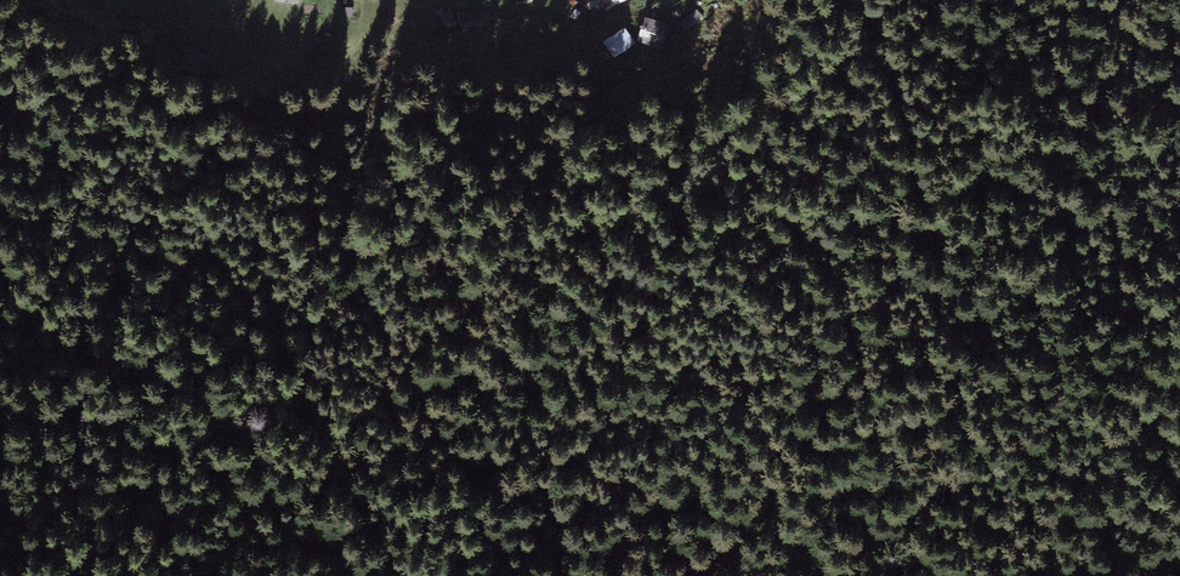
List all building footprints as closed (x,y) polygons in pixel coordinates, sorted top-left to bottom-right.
[(623,0),(606,0),(612,10),(624,2),(623,0)] [(441,8),(435,11),(445,30),(457,24),(450,11),(444,14),(441,8)] [(696,9),(679,22),(685,30),(702,17),(696,9)] [(491,13),(458,14),(459,20),(462,27),(484,26),(491,22),(491,13)] [(667,22),(644,14),(636,38),(660,46),(667,22)] [(634,43),(619,21),(597,35),(612,58),(634,43)] [(442,44),(448,37),(439,30),(433,37),(442,44)]
